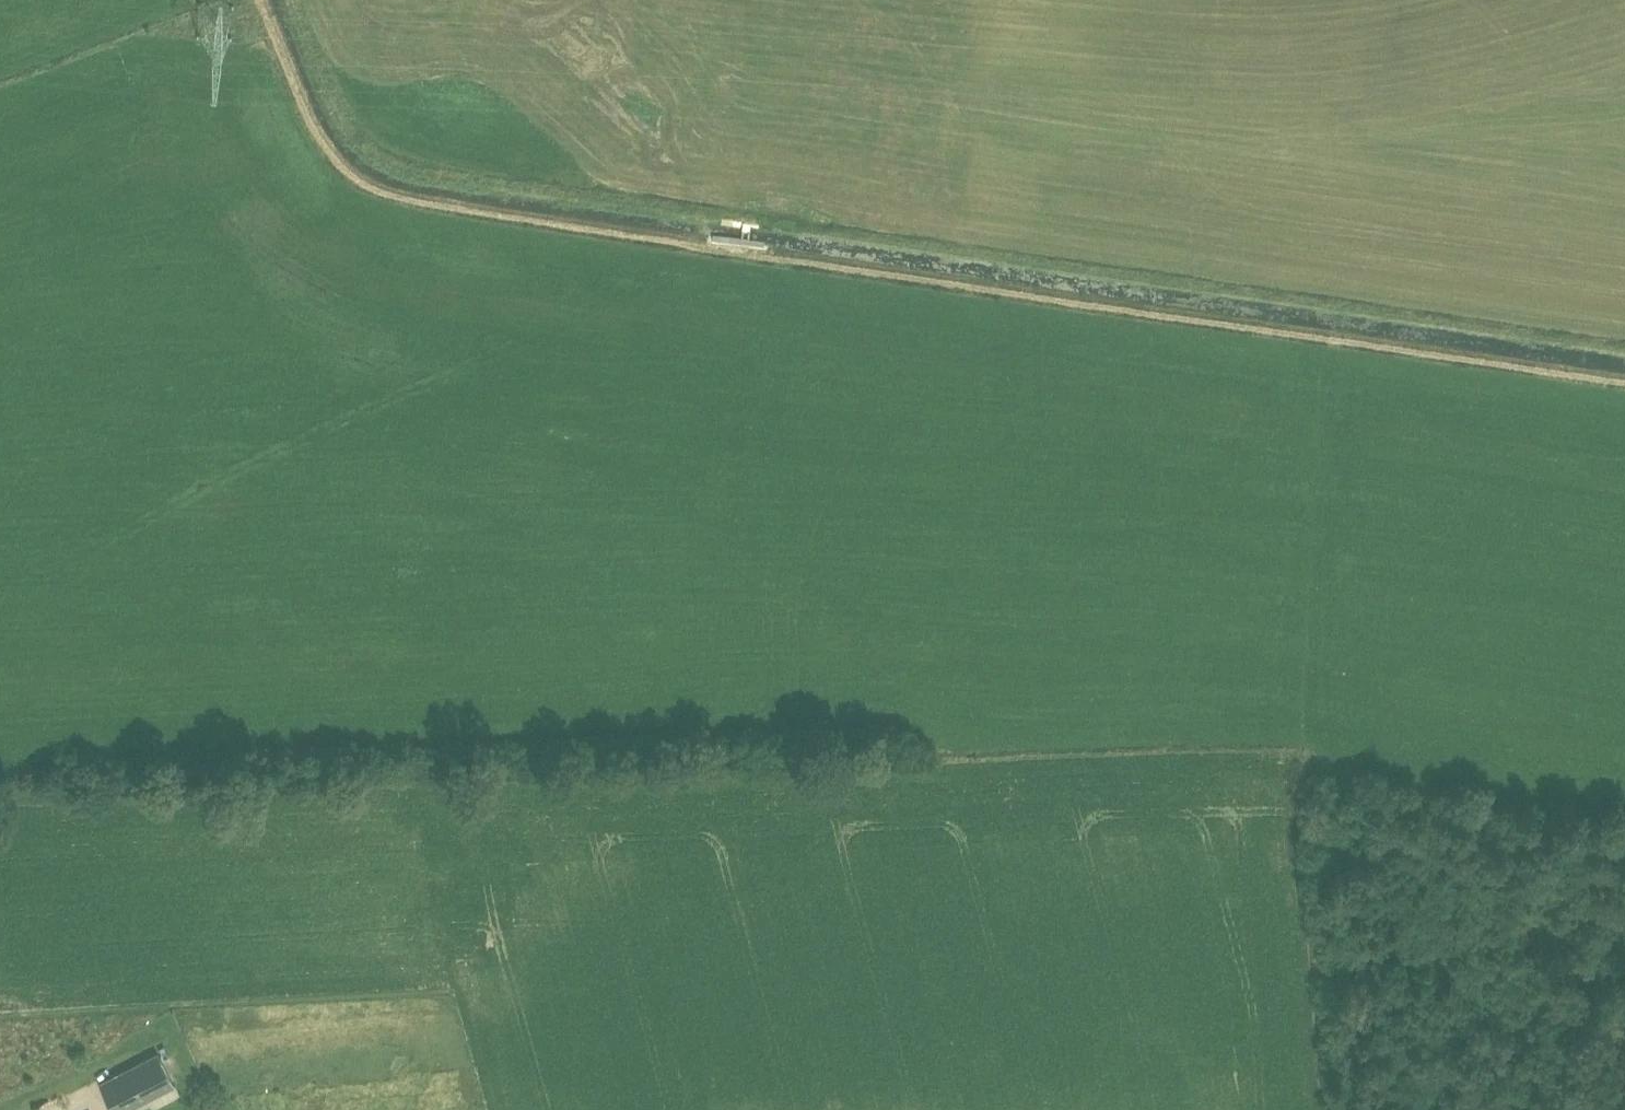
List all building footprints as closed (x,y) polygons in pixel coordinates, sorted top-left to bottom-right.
[(174,1085),(175,1084),(158,1052),(99,1081),(112,1109),(126,1109),(174,1085)] [(80,1097),(87,1109),(99,1109),(108,1105),(98,1087),(80,1097)] [(202,1109),(221,1109),(217,1101),(202,1109)]
